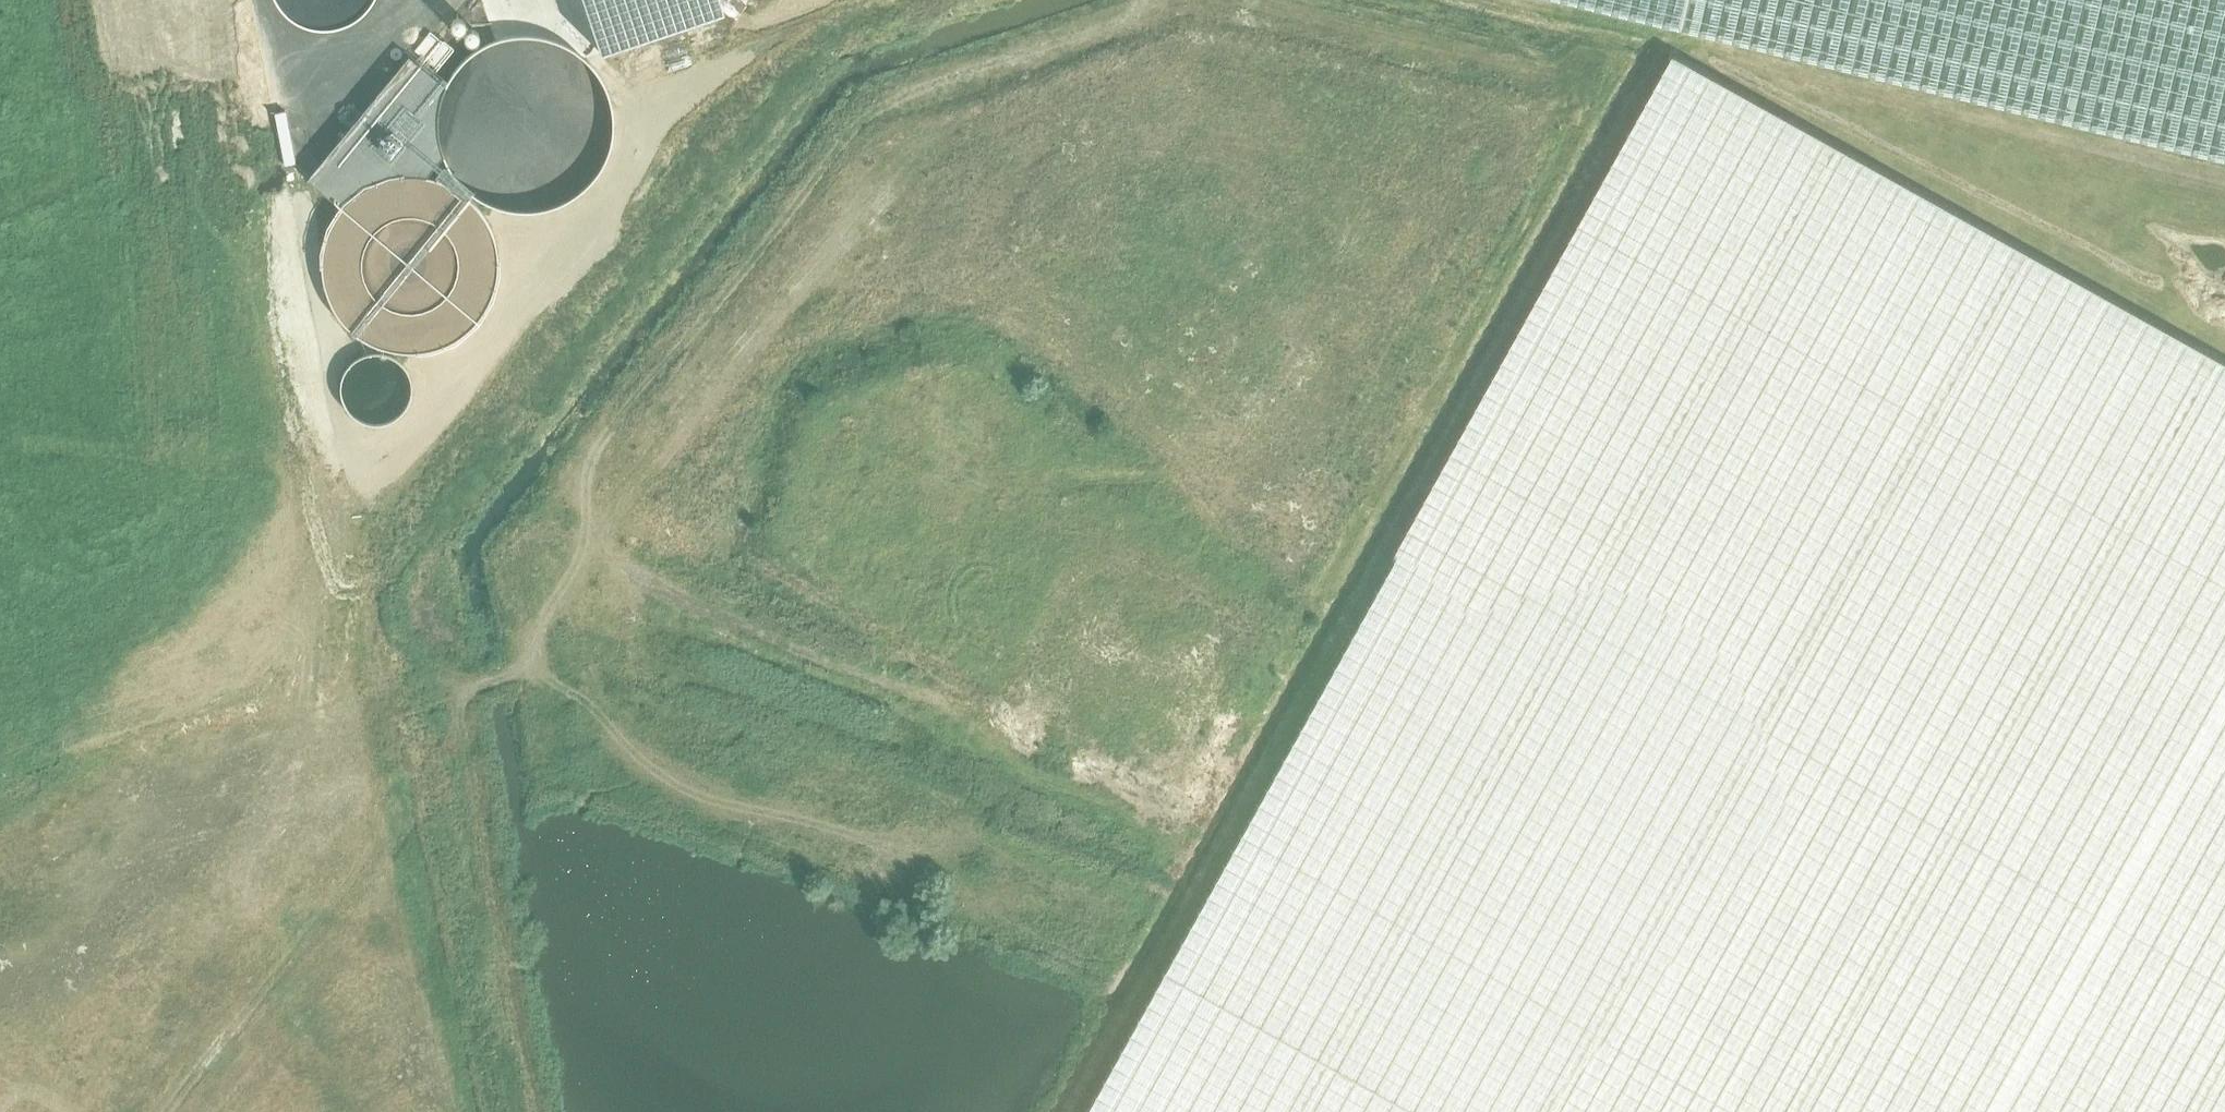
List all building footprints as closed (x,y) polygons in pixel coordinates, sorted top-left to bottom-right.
[(285,8),(299,17),(316,22),(333,22),(349,16),(363,6),(367,0),(279,0),(285,8)] [(602,54),(724,15),(719,0),(584,0),(602,54)] [(1682,29),(2224,160),(2224,0),(1563,0),(1682,29)] [(1640,118),(1623,150),(1607,178),(1214,884),(1205,900),(1087,1111),(2224,1111),(2224,363),(1675,56),(1640,118)]
